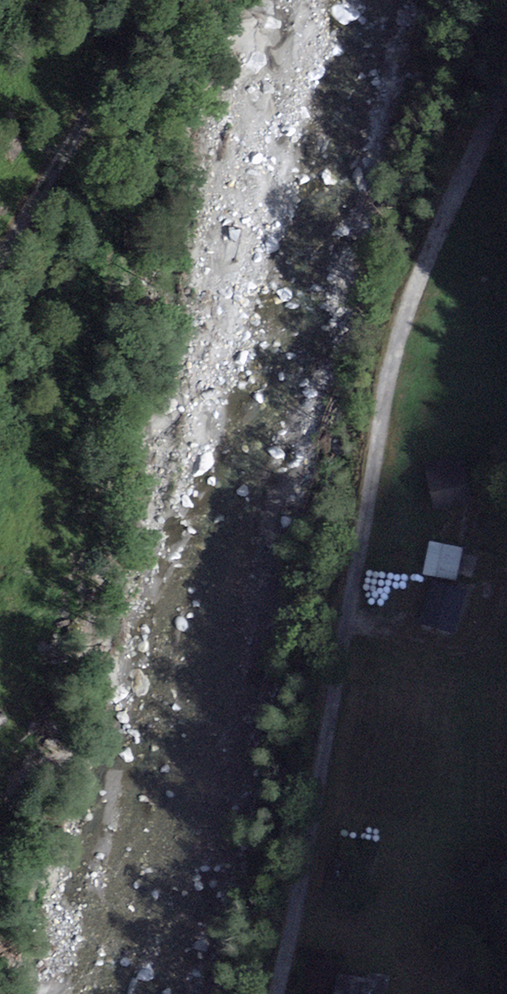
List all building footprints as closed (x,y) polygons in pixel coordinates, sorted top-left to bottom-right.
[(457,457),(423,466),(435,513),(469,504),(457,457)] [(463,548),(431,542),(424,576),(457,582),(463,548)] [(337,993),(371,993),(373,983),(340,978),(337,993)]
